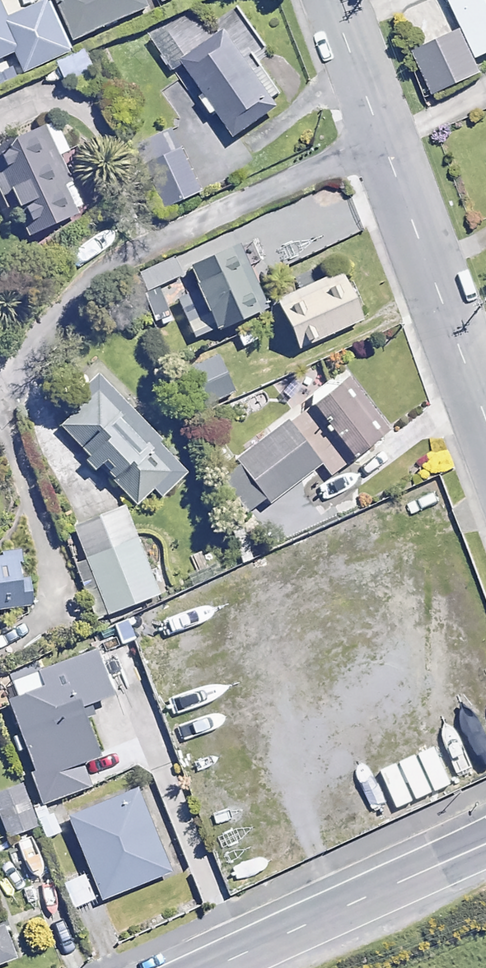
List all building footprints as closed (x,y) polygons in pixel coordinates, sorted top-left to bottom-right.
[(15,51),(17,45),(6,21),(8,16),(1,0),(0,0),(0,58),(15,51)] [(15,51),(24,72),(72,51),(49,0),(45,0),(8,16),(6,21),(17,45),(15,51)] [(73,39),(149,5),(147,0),(56,0),(73,39)] [(463,57),(485,48),(485,0),(442,0),(463,57)] [(159,61),(174,52),(192,41),(173,11),(140,31),(159,61)] [(174,52),(227,135),(276,104),(224,21),(192,41),(174,52)] [(92,71),(84,50),(56,61),(64,82),(92,71)] [(0,143),(0,183),(22,233),(83,206),(46,123),(0,143)] [(173,145),(134,162),(155,207),(193,190),(173,145)] [(232,244),(181,266),(190,286),(207,327),(210,333),(261,311),(232,244)] [(137,271),(145,291),(159,324),(174,317),(161,285),(184,275),(176,255),(137,271)] [(341,267),(277,299),(300,345),(364,314),(341,267)] [(207,327),(190,286),(169,295),(187,335),(207,327)] [(208,346),(174,363),(193,400),(227,383),(208,346)] [(383,429),(343,378),(312,402),(338,436),(352,453),(383,429)] [(133,499),(175,456),(102,383),(59,426),(133,499)] [(338,436),(312,402),(231,464),(258,498),(310,458),(338,436)] [(323,475),(352,453),(338,436),(310,458),(323,475)] [(157,594),(123,506),(70,526),(82,558),(75,560),(97,617),(157,594)] [(0,546),(0,596),(22,593),(15,544),(0,546)] [(71,674),(4,695),(29,772),(96,750),(71,674)] [(29,825),(12,785),(0,790),(0,837),(29,825)] [(67,814),(102,899),(173,871),(139,785),(67,814)] [(81,868),(56,879),(70,911),(95,900),(81,868)] [(42,911),(17,924),(30,949),(55,937),(42,911)]
